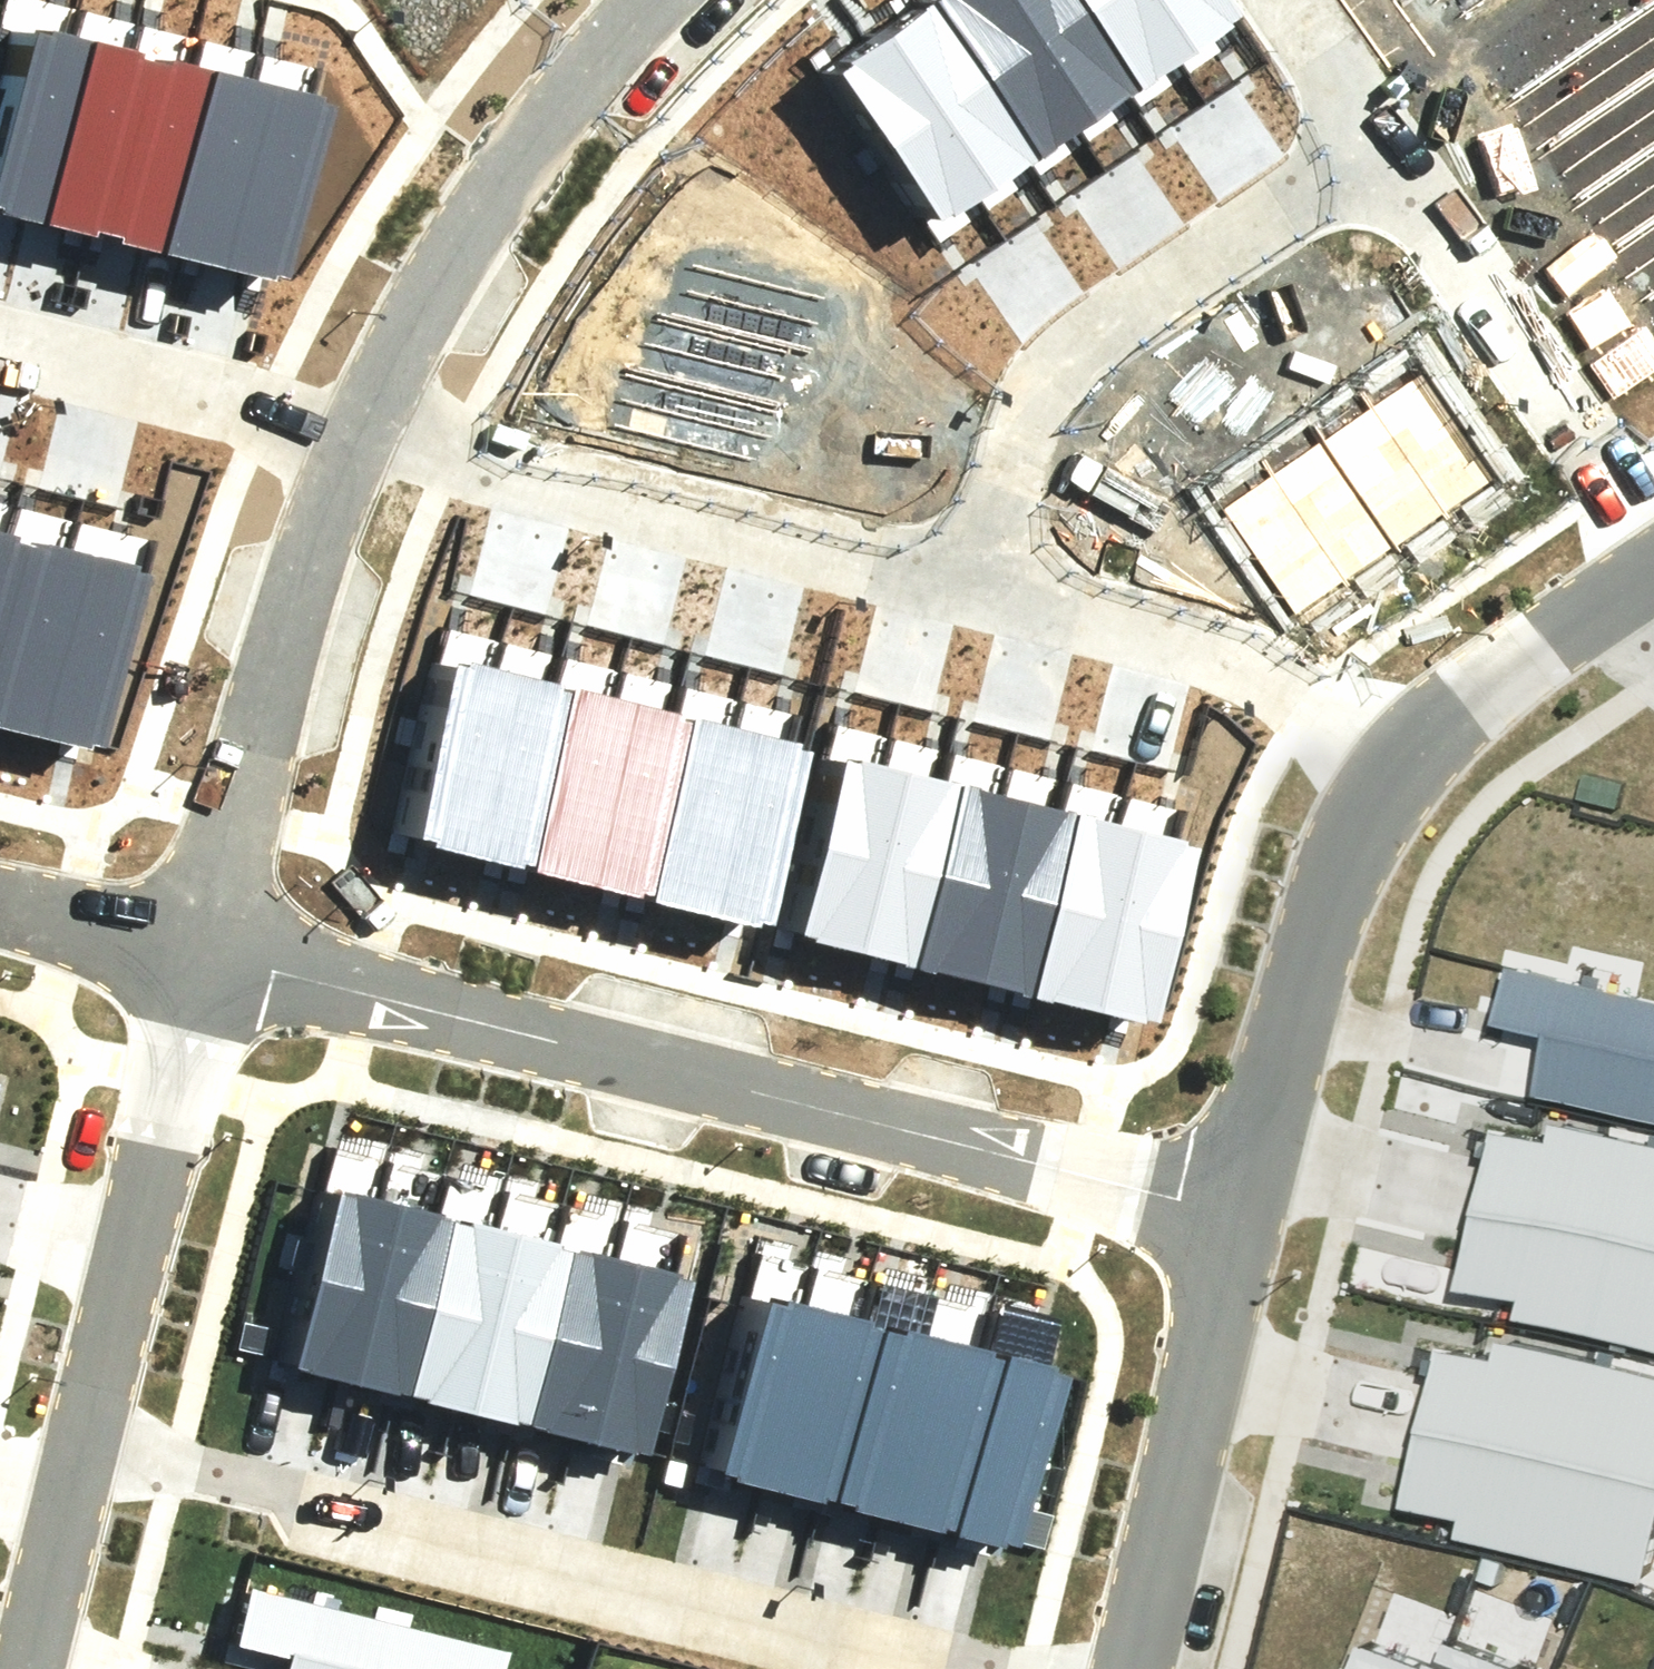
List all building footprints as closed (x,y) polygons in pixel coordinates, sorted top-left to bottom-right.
[(1236,0),(951,0),(843,68),(936,215),(1248,19),(1236,0)] [(0,181),(0,203),(287,283),(335,108),(43,27),(0,181)] [(1411,373),(1221,506),(1296,614),(1487,481),(1411,373)] [(98,745),(141,581),(0,544),(0,719),(98,745)] [(439,667),(397,836),(756,924),(797,755),(439,667)] [(840,760),(799,929),(1157,1017),(1199,848),(840,760)] [(1547,1079),(1653,1104),(1653,991),(1520,961),(1509,1009),(1560,1021),(1547,1079)] [(1486,1191),(1653,1236),(1653,1133),(1559,1108),(1555,1122),(1507,1110),(1486,1191)] [(315,1178),(272,1347),(330,1361),(374,1193),(315,1178)] [(1466,1267),(1516,1281),(1512,1298),(1653,1337),(1653,1236),(1486,1191),(1466,1267)] [(374,1193),(330,1361),(389,1376),(432,1207),(374,1193)] [(432,1207),(389,1376),(447,1391),(491,1222),(432,1207)] [(491,1222),(447,1391),(506,1406),(549,1237),(491,1222)] [(549,1237),(506,1406),(564,1421),(607,1252),(549,1237)] [(607,1252),(564,1421),(622,1436),(666,1267),(607,1252)] [(738,1282),(696,1456),(756,1470),(798,1296),(738,1282)] [(798,1296),(756,1470),(816,1485),(858,1311),(798,1296)] [(858,1311),(816,1485),(876,1499),(918,1326),(858,1311)] [(918,1326),(876,1499),(936,1514),(978,1340),(918,1326)] [(1433,1416),(1653,1475),(1653,1372),(1506,1333),(1502,1347),(1454,1334),(1433,1416)] [(978,1340),(936,1514),(996,1529),(1038,1355),(978,1340)] [(1413,1492),(1463,1506),(1459,1523),(1643,1573),(1653,1531),(1653,1475),(1433,1416),(1413,1492)] [(250,1572),(237,1628),(270,1636),(262,1668),(500,1668),(508,1635),(250,1572)] [(1458,1649),(1448,1645),(1438,1668),(1449,1668),(1458,1649)] [(1449,1668),(1506,1668),(1458,1649),(1449,1668)] [(1367,1650),(1360,1668),(1413,1668),(1367,1650)]
